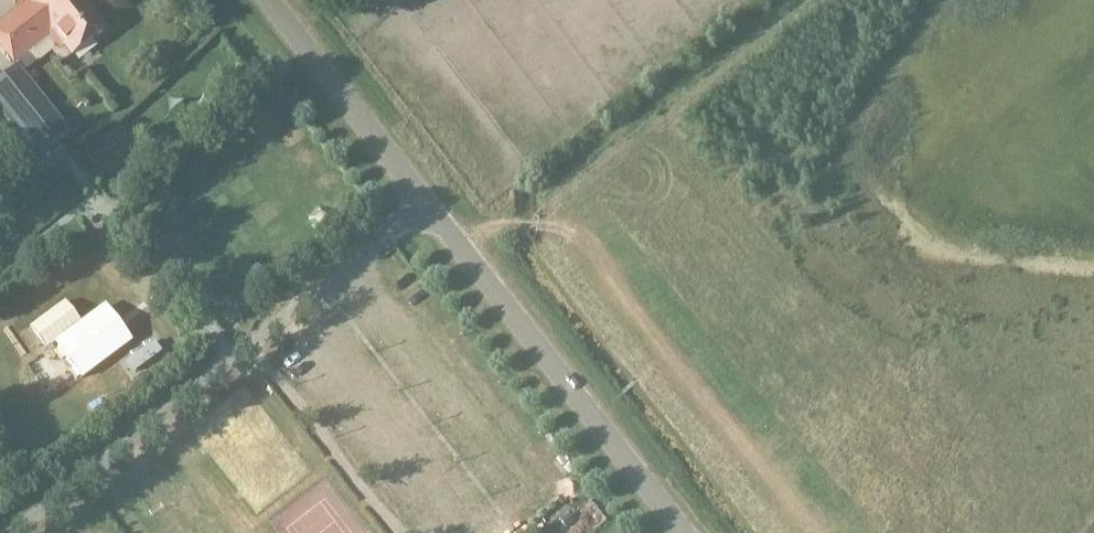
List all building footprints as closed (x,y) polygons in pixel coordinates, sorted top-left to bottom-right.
[(82,0),(26,0),(29,3),(0,26),(0,48),(14,66),(16,64),(30,53),(53,35),(72,58),(106,31),(82,0)] [(16,64),(18,67),(0,82),(0,106),(44,161),(65,143),(73,138),(23,75),(38,63),(30,53),(16,64)] [(133,340),(105,302),(81,320),(64,299),(27,327),(44,349),(53,342),(81,379),(133,340)] [(153,338),(124,361),(133,373),(162,350),(153,338)]
